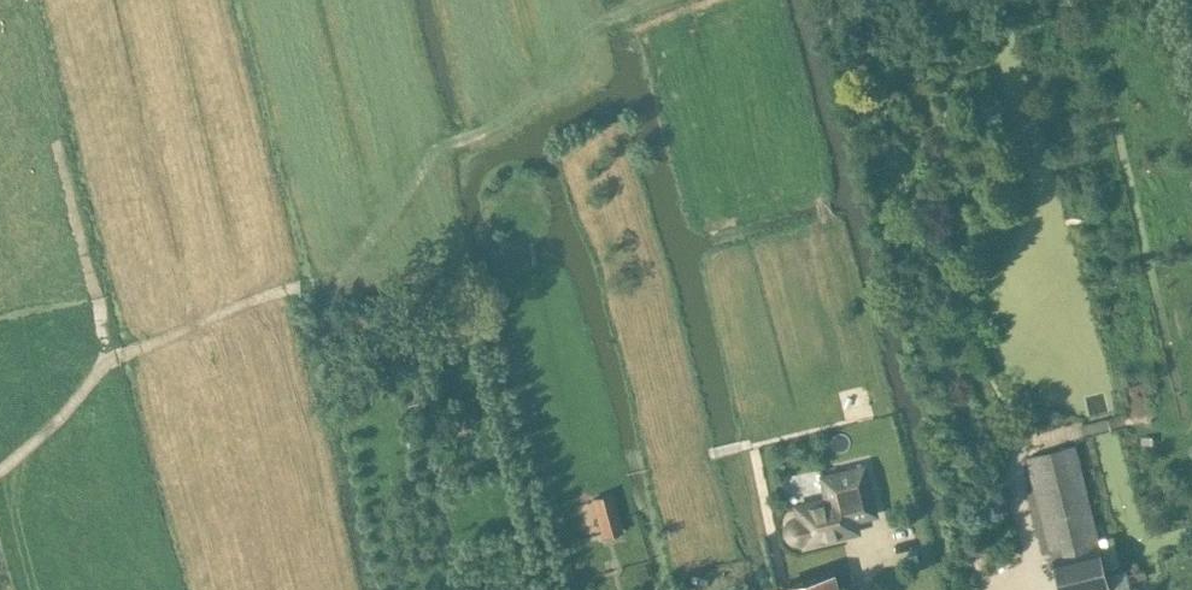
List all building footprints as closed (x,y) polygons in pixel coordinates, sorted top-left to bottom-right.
[(1050,550),(1052,556),(1053,556),(1101,545),(1076,444),(1027,455),(1034,487),(1026,489),(1042,552),(1050,550)] [(857,516),(878,511),(867,464),(825,474),(831,496),(800,503),(802,514),(798,515),(793,519),(790,524),(789,530),(792,535),(798,538),(804,539),(808,538),(808,541),(850,531),(853,530),(858,522),(858,519),(857,516)] [(611,492),(591,498),(602,535),(622,530),(611,492)] [(1101,545),(1053,556),(1061,589),(1107,589),(1114,588),(1101,545)] [(780,589),(840,589),(836,572),(779,585),(780,589)]
